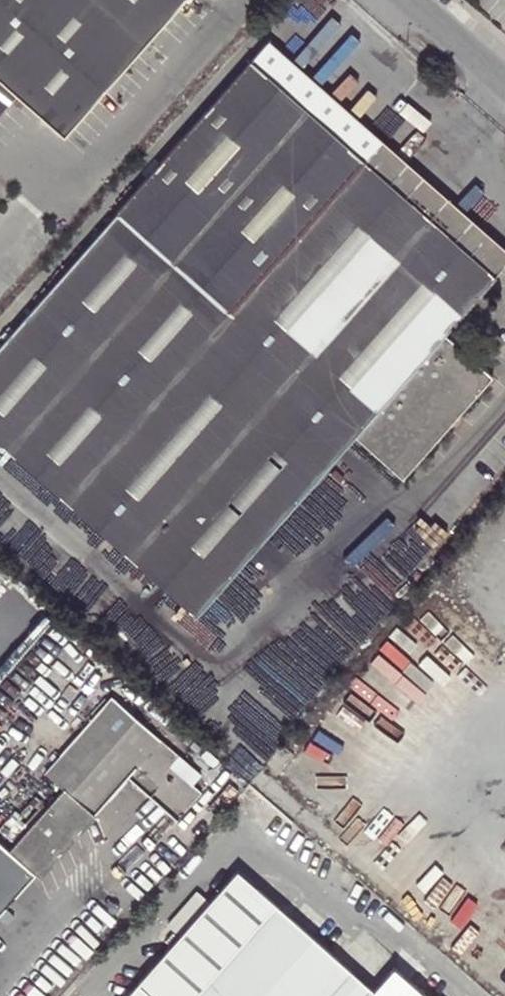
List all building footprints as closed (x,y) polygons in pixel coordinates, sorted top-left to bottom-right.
[(18,97),(62,138),(184,0),(0,0),(0,80),(18,97)] [(249,59),(287,92),(496,276),(504,265),(504,250),(381,138),(375,146),(260,46),(249,59)] [(360,431),(400,469),(489,372),(446,333),(496,276),(287,92),(249,59),(0,343),(0,442),(197,615),(360,431)] [(18,97),(0,80),(0,116),(18,97)] [(177,820),(200,794),(172,767),(179,759),(111,698),(45,773),(63,789),(9,850),(0,843),(0,916),(36,875),(91,814),(94,816),(127,777),(177,820)] [(447,913),(491,855),(474,842),(468,850),(450,837),(412,887),(447,913)] [(181,935),(126,995),(397,995),(410,982),(393,966),(372,989),(237,872),(204,908),(192,898),(169,924),(181,935)] [(410,982),(397,995),(426,995),(410,982)]
